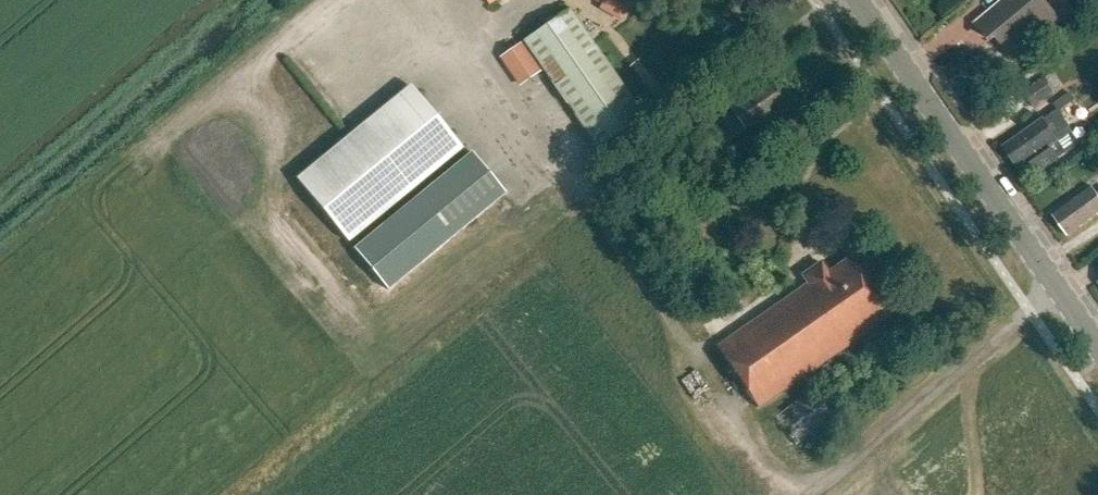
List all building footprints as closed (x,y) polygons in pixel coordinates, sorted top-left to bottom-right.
[(602,6),(600,10),(620,21),(631,1),(629,0),(591,0),(602,6)] [(1007,48),(1030,29),(1037,38),(1058,20),(1042,0),(1007,0),(978,25),(990,39),(995,34),(1007,48)] [(644,117),(569,10),(524,41),(598,149),(644,117)] [(502,57),(521,86),(543,71),(524,42),(502,57)] [(1026,91),(1036,106),(1058,90),(1047,76),(1026,91)] [(732,112),(711,127),(723,145),(744,130),(744,131),(783,104),(769,84),(730,110),(732,112)] [(472,153),(469,156),(461,146),(413,88),(299,182),(346,240),(354,250),(387,290),(505,193),(472,153)] [(1060,139),(1057,134),(1071,124),(1061,109),(1046,119),(1045,118),(1005,146),(1021,168),(1033,159),(1035,163),(1034,163),(1041,172),(1061,157),(1055,148),(1055,149),(1052,146),(1060,139)] [(1069,239),(1097,217),(1097,192),(1094,186),(1053,217),(1069,239)] [(821,263),(803,276),(808,284),(716,347),(758,408),(889,317),(849,259),(828,273),(821,263)]
